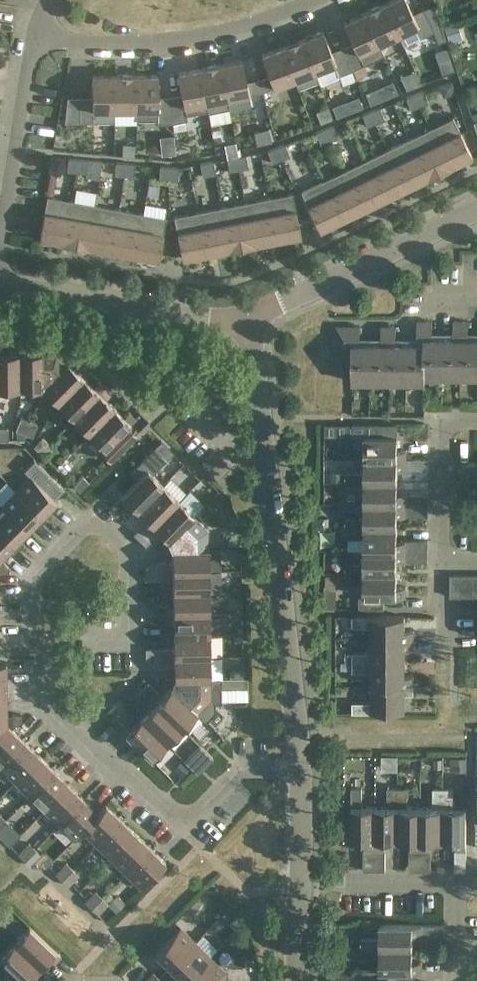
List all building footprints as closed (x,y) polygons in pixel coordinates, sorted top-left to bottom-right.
[(399,35),(404,46),(434,31),(424,9),(413,14),(406,0),(391,0),(383,4),(399,35)] [(364,13),(379,45),(399,35),(383,4),(364,13)] [(424,9),(434,31),(439,42),(445,39),(433,4),(424,9)] [(353,43),(342,48),(348,59),(352,70),(384,55),(379,45),(364,13),(344,22),(353,43)] [(457,22),(445,26),(450,42),(462,38),(457,22)] [(343,74),(352,70),(348,59),(342,48),(331,52),(323,31),(303,39),(318,81),(320,83),(343,74)] [(318,81),(303,39),(282,47),(295,79),(298,88),(318,81)] [(269,75),(258,79),(262,92),(295,79),(282,47),(262,55),(269,75)] [(455,69),(451,58),(438,62),(442,74),(455,69)] [(242,60),(221,64),(227,99),(262,92),(258,79),(247,82),(242,60)] [(229,109),(227,99),(221,64),(200,69),(208,111),(208,113),(229,109)] [(182,95),(170,97),(173,123),(187,120),(186,115),(208,111),(200,69),(178,73),(182,95)] [(401,75),(407,89),(421,84),(415,70),(401,75)] [(80,97),(80,123),(115,123),(115,110),(114,75),(92,75),(92,97),(80,97)] [(115,110),(136,110),(136,75),(114,75),(115,110)] [(173,123),(170,97),(158,97),(158,75),(136,75),(136,110),(136,119),(158,119),(158,122),(173,123)] [(456,93),(452,80),(439,84),(443,97),(456,93)] [(393,82),(365,93),(370,105),(398,94),(393,82)] [(415,94),(419,106),(428,103),(423,91),(415,94)] [(419,106),(415,94),(406,98),(411,110),(419,106)] [(251,115),(250,97),(232,98),(232,115),(251,115)] [(358,98),(332,107),(336,117),(362,107),(358,98)] [(316,111),(320,123),(333,119),(328,106),(316,111)] [(371,111),(376,123),(385,120),(380,107),(371,111)] [(376,123),(371,111),(362,114),(367,127),(376,123)] [(453,117),(431,128),(450,168),(451,167),(451,166),(472,156),(453,117)] [(325,129),(329,141),(338,137),(334,126),(325,129)] [(253,131),(257,145),(271,142),(268,127),(253,131)] [(428,178),(450,168),(431,128),(409,138),(428,178)] [(329,141),(325,129),(316,132),(321,144),(329,141)] [(173,136),(159,137),(161,156),(175,154),(173,136)] [(388,149),(406,188),(427,178),(428,179),(428,178),(409,138),(388,149)] [(123,143),(122,156),(135,157),(136,144),(123,143)] [(276,148),(281,160),(290,156),(285,144),(276,148)] [(236,146),(225,148),(226,152),(227,158),(236,157),(238,156),(237,150),(236,146)] [(281,160),(276,148),(268,151),(272,163),(281,160)] [(406,188),(388,149),(366,159),(385,198),(406,188)] [(236,157),(239,170),(248,168),(246,155),(238,156),(236,157)] [(239,170),(236,157),(227,158),(229,171),(239,170)] [(77,172),(78,159),(68,159),(67,171),(77,172)] [(78,159),(77,172),(86,173),(88,160),(78,159)] [(385,198),(366,159),(344,170),(363,208),(385,198)] [(213,161),(200,164),(202,177),(215,174),(213,161)] [(115,175),(125,176),(126,163),(116,162),(115,175)] [(135,164),(126,163),(125,176),(134,177),(135,164)] [(168,180),(170,167),(160,166),(159,179),(168,180)] [(170,167),(168,180),(178,181),(179,168),(170,167)] [(323,180),(342,219),(363,208),(344,170),(323,180)] [(320,230),(342,219),(323,180),(301,191),(320,230)] [(293,193),(268,197),(277,240),(301,235),(293,193)] [(62,243),(64,244),(72,200),(47,195),(40,238),(63,242),(62,243)] [(245,202),(254,245),(255,245),(255,244),(277,240),(268,197),(245,202)] [(164,214),(165,201),(145,199),(144,212),(164,214)] [(95,204),(72,200),(64,244),(87,248),(95,204)] [(222,207),(230,250),(254,245),(245,202),(222,207)] [(89,247),(111,251),(119,208),(95,204),(87,248),(88,248),(89,247)] [(198,211),(207,254),(229,249),(229,250),(230,250),(222,207),(198,211)] [(142,213),(119,208),(111,251),(135,255),(142,213)] [(207,254),(198,211),(174,216),(182,258),(207,254)] [(142,213),(135,255),(159,260),(167,217),(142,213)] [(425,377),(425,321),(418,321),(418,343),(407,343),(407,382),(426,382),(426,377),(425,377)] [(425,377),(426,377),(443,377),(443,338),(432,338),(432,321),(425,321),(425,377)] [(443,338),(443,377),(461,377),(461,321),(454,321),(454,338),(443,338)] [(461,377),(476,377),(476,338),(468,338),(468,321),(461,321),(461,377)] [(352,382),(371,382),(371,343),(361,343),(360,326),(337,326),(337,344),(352,344),(352,382)] [(382,343),(371,343),(371,382),(389,382),(389,326),(382,327),(382,343)] [(389,326),(389,382),(407,382),(407,343),(396,343),(397,327),(389,326)] [(21,388),(20,352),(19,352),(7,352),(7,345),(0,345),(0,388),(21,388)] [(19,345),(19,352),(20,352),(21,388),(43,387),(57,351),(29,352),(29,345),(19,345)] [(77,371),(57,351),(43,387),(59,403),(84,377),(84,378),(89,373),(82,366),(77,371)] [(84,377),(59,403),(74,418),(104,387),(98,381),(93,386),(84,378),(84,377)] [(110,394),(104,387),(74,418),(90,433),(115,407),(106,399),(110,394)] [(102,452),(110,460),(136,434),(128,426),(135,418),(128,411),(124,416),(115,407),(90,433),(105,448),(102,452)] [(25,433),(29,421),(21,418),(16,430),(25,433)] [(29,421),(25,433),(33,436),(38,424),(29,421)] [(339,424),(339,436),(353,436),(353,424),(339,424)] [(365,446),(365,459),(407,460),(407,450),(398,450),(398,436),(379,436),(379,424),(353,424),(353,447),(365,446)] [(0,427),(0,440),(9,440),(9,427),(0,427)] [(41,452),(50,443),(43,437),(34,446),(41,452)] [(50,443),(41,452),(47,459),(56,449),(50,443)] [(138,511),(163,485),(153,474),(167,459),(155,447),(130,472),(138,479),(108,510),(115,516),(129,502),(138,511)] [(64,489),(50,475),(34,459),(22,471),(27,476),(15,489),(41,515),(56,500),(55,499),(64,489)] [(346,482),(398,482),(398,469),(407,469),(407,460),(365,459),(365,472),(346,472),(346,482)] [(83,475),(74,485),(80,491),(89,482),(83,475)] [(364,492),(364,505),(429,505),(429,494),(398,494),(398,482),(346,482),(346,492),(364,492)] [(139,539),(179,500),(163,485),(138,511),(147,519),(133,534),(139,539)] [(15,489),(0,504),(27,530),(41,515),(15,489)] [(179,500),(139,539),(146,546),(160,532),(169,541),(193,516),(194,516),(195,515),(179,500)] [(27,530),(0,504),(0,532),(13,544),(27,530)] [(428,516),(429,505),(364,505),(364,517),(345,517),(345,528),(397,528),(397,516),(428,516)] [(173,544),(173,548),(208,548),(207,529),(194,516),(193,516),(169,541),(173,544)] [(330,526),(329,518),(318,518),(319,526),(330,526)] [(345,528),(345,538),(364,538),(364,550),(428,550),(428,540),(406,539),(406,541),(397,541),(397,528),(345,528)] [(0,532),(0,557),(13,544),(0,532)] [(240,532),(227,532),(228,545),(241,544),(240,532)] [(145,571),(209,570),(209,548),(208,548),(173,548),(173,561),(153,562),(145,570),(145,571)] [(364,550),(364,563),(345,563),(345,573),(397,573),(397,562),(428,562),(428,550),(364,550)] [(9,572),(9,566),(0,557),(0,572),(9,572)] [(173,592),(209,591),(209,570),(145,571),(145,580),(173,579),(173,592)] [(397,587),(397,573),(345,573),(345,583),(364,584),(364,596),(360,596),(359,609),(385,609),(385,597),(406,597),(406,587),(397,587)] [(451,597),(462,597),(462,574),(451,574),(451,597)] [(473,574),(462,574),(462,597),(473,597),(473,574)] [(339,575),(326,575),(326,589),(334,589),(339,583),(339,575)] [(154,614),(210,613),(209,591),(173,592),(173,605),(153,605),(154,614)] [(174,635),(210,635),(210,613),(154,614),(154,623),(174,623),(174,635)] [(372,640),(414,641),(414,630),(405,630),(405,616),(353,616),(353,627),(372,627),(372,640)] [(154,657),(210,656),(210,635),(174,635),(174,648),(154,648),(154,657)] [(353,664),(405,665),(405,649),(414,649),(414,641),(372,640),(372,652),(353,652),(353,664)] [(154,657),(154,648),(146,648),(146,658),(154,666),(154,657)] [(210,656),(154,657),(154,666),(175,666),(174,679),(210,678),(210,679),(210,656)] [(372,688),(414,689),(414,676),(405,675),(405,665),(353,664),(353,672),(372,672),(372,688)] [(174,683),(171,687),(196,711),(197,712),(206,722),(215,713),(215,703),(221,703),(221,679),(210,679),(210,678),(174,679),(174,683)] [(197,712),(196,711),(171,687),(162,696),(148,682),(142,688),(182,727),(197,712)] [(243,687),(229,686),(229,705),(243,705),(243,687)] [(182,727),(142,688),(136,695),(150,709),(141,718),(167,743),(182,727)] [(414,695),(414,689),(372,688),(372,702),(353,702),(353,713),(405,713),(405,695),(414,695)] [(6,703),(0,703),(0,738),(11,727),(13,729),(21,720),(21,714),(6,714),(6,703)] [(151,759),(167,743),(141,718),(132,727),(118,713),(111,720),(151,759)] [(13,729),(11,727),(0,738),(0,764),(2,766),(25,741),(13,729)] [(40,756),(25,741),(2,766),(16,780),(40,756)] [(184,759),(198,773),(213,758),(199,744),(184,759)] [(385,765),(404,763),(402,746),(383,748),(385,765)] [(55,770),(40,756),(16,780),(31,795),(55,770)] [(182,759),(173,769),(181,776),(190,767),(182,759)] [(444,759),(433,759),(433,765),(437,769),(444,769),(444,759)] [(448,760),(448,773),(465,773),(465,760),(448,760)] [(55,770),(31,795),(45,809),(69,784),(55,770)] [(84,799),(69,784),(45,809),(60,824),(84,799)] [(364,871),(375,871),(375,807),(362,807),(362,788),(352,788),(352,840),(364,840),(364,871)] [(398,840),(398,788),(388,788),(388,807),(375,807),(375,871),(386,871),(386,840),(398,840)] [(398,788),(398,840),(411,840),(411,849),(420,849),(421,807),(408,807),(408,788),(398,788)] [(433,807),(421,807),(420,849),(430,849),(430,840),(443,840),(443,788),(433,788),(433,807)] [(443,788),(443,840),(455,840),(455,871),(467,871),(467,807),(454,807),(454,788),(443,788)] [(98,812),(84,799),(60,824),(74,838),(107,804),(106,804),(98,812)] [(83,831),(97,844),(122,819),(107,804),(74,838),(75,839),(83,831)] [(136,833),(122,819),(97,844),(111,859),(136,833)] [(6,820),(0,827),(0,837),(1,838),(12,826),(6,820)] [(136,833),(111,859),(126,873),(151,847),(136,833)] [(24,860),(35,849),(29,843),(19,854),(24,860)] [(166,862),(151,847),(126,873),(141,887),(166,862)] [(35,849),(24,860),(30,866),(41,855),(35,849)] [(61,879),(72,868),(66,862),(55,873),(61,879)] [(79,874),(72,868),(61,879),(68,885),(79,874)] [(91,908),(102,897),(96,891),(85,902),(91,908)] [(115,911),(125,903),(117,895),(108,903),(115,911)] [(108,903),(102,897),(91,908),(97,914),(108,903)] [(29,925),(14,941),(40,967),(49,958),(54,962),(61,955),(29,925)] [(361,938),(361,948),(413,948),(413,936),(444,936),(444,925),(380,925),(380,938),(361,938)] [(156,952),(170,967),(196,941),(181,927),(156,952)] [(240,936),(228,944),(232,950),(244,942),(240,936)] [(4,963),(5,962),(24,980),(36,980),(31,976),(40,967),(14,941),(0,955),(0,958),(4,963)] [(210,956),(196,941),(170,967),(183,980),(185,980),(210,956)] [(413,948),(361,948),(361,958),(380,958),(380,971),(390,971),(415,972),(422,971),(422,961),(413,961),(413,948)] [(225,971),(210,956),(185,980),(225,980),(225,971)] [(5,962),(4,963),(0,974),(0,980),(24,980),(5,962)] [(415,972),(390,971),(390,980),(415,980),(415,972)] [(159,978),(153,972),(145,980),(157,980),(159,978)]
